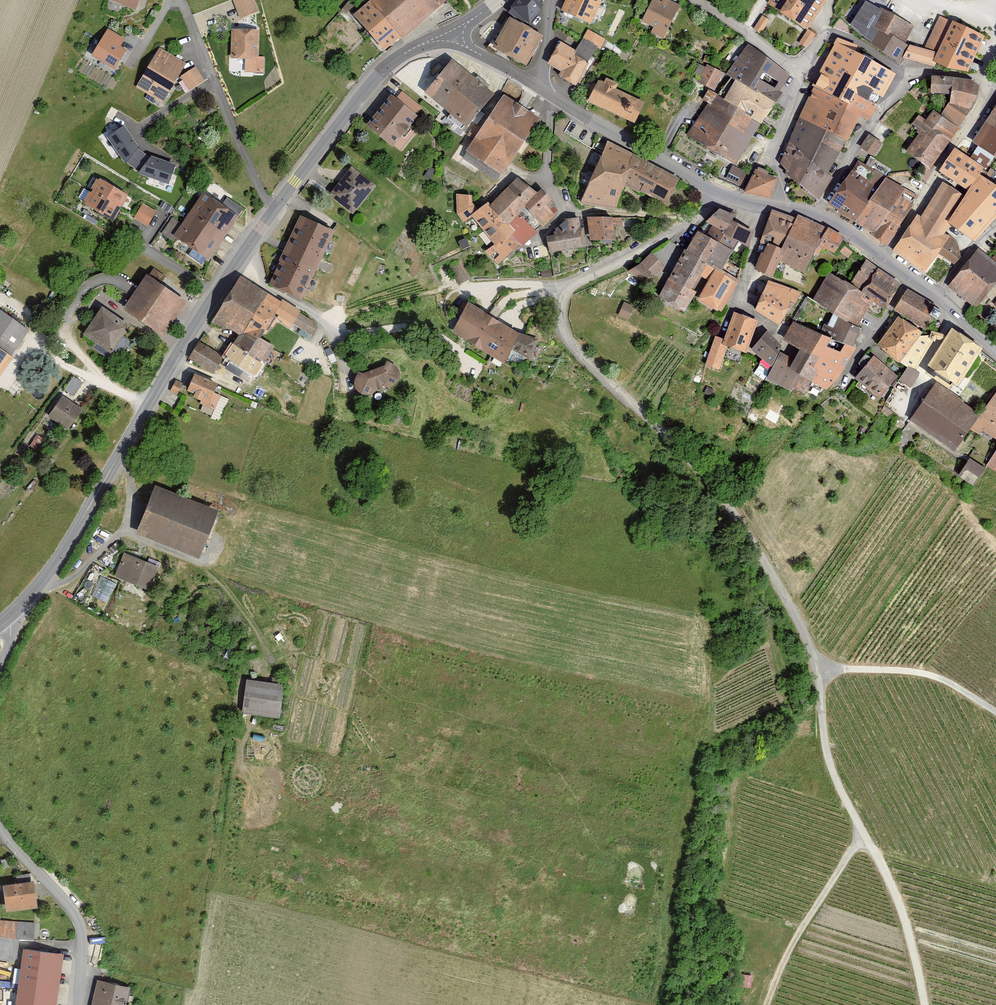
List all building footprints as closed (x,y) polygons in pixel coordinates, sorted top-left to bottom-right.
[(138,11),(143,0),(113,0),(138,11)] [(233,0),(241,20),(260,13),(255,0),(234,0),(233,0)] [(359,14),(388,48),(404,34),(406,36),(448,0),(374,0),(359,14)] [(514,7),(535,22),(545,8),(546,0),(519,0),(514,7)] [(604,0),(567,0),(563,10),(593,24),(604,0)] [(654,0),(653,0),(644,21),(658,27),(654,34),(665,39),(681,4),(673,0),(665,0),(663,4),(654,0)] [(802,0),(774,0),(772,4),(793,15),(802,0)] [(793,15),(813,28),(830,0),(802,0),(793,15)] [(867,1),(852,25),(902,64),(905,57),(912,46),(907,42),(916,27),(867,1)] [(770,19),(763,15),(755,29),(762,33),(770,19)] [(530,27),(513,17),(498,45),(514,54),(530,27)] [(912,46),(905,57),(937,67),(962,71),(980,33),(943,18),(929,50),(912,46)] [(546,36),(530,27),(514,54),(531,64),(546,36)] [(125,38),(108,28),(91,56),(115,70),(127,50),(121,46),(125,38)] [(232,56),(253,57),(252,73),(264,73),(264,57),(261,56),(261,30),(233,29),(232,56)] [(563,78),(578,86),(604,38),(589,29),(578,51),(562,43),(551,63),(566,71),(563,78)] [(816,34),(808,30),(800,43),(808,48),(816,34)] [(846,100),(870,54),(838,37),(813,85),(815,86),(846,100)] [(739,78),(757,88),(767,71),(787,84),(793,74),(774,60),(749,43),(729,73),(739,78)] [(164,102),(186,64),(160,48),(138,87),(164,102)] [(900,75),(870,54),(846,100),(855,104),(861,93),(880,106),(900,75)] [(496,95),(452,60),(425,94),(469,129),(496,95)] [(726,72),(709,64),(701,82),(718,90),(726,72)] [(205,82),(197,67),(181,77),(190,91),(205,82)] [(782,104),(757,88),(739,78),(729,99),(762,123),(766,125),(782,104)] [(955,93),(957,79),(935,79),(935,93),(955,93)] [(952,104),(945,115),(960,128),(975,109),(982,100),(982,85),(974,82),(957,79),(955,93),(952,104)] [(598,82),(589,103),(636,126),(646,105),(618,92),(620,86),(606,80),(604,85),(598,82)] [(849,116),(855,104),(846,100),(815,86),(801,116),(826,128),(848,139),(852,140),(860,122),(849,116)] [(703,146),(729,99),(710,90),(705,100),(708,103),(687,138),(703,146)] [(471,150),(507,173),(544,117),(507,93),(471,150)] [(861,93),(855,104),(849,116),(860,122),(863,116),(871,120),(880,106),(861,93)] [(423,115),(393,94),(369,126),(399,148),(423,115)] [(737,162),(762,123),(729,99),(703,146),(737,162)] [(960,128),(945,115),(936,109),(928,119),(919,114),(911,125),(922,133),(909,151),(932,168),(960,128)] [(995,155),(995,110),(976,143),(995,155)] [(813,156),(826,128),(801,116),(789,140),(813,156)] [(124,125),(107,137),(125,164),(127,162),(138,148),(139,147),(124,125)] [(848,139),(826,128),(813,156),(830,171),(848,139)] [(869,133),(861,147),(874,155),(883,141),(869,133)] [(833,177),(830,171),(813,156),(789,140),(782,162),(791,171),(789,178),(819,199),(833,177)] [(671,205),(683,178),(609,141),(584,202),(620,209),(633,185),(671,205)] [(986,172),(989,167),(959,147),(942,172),(972,192),(986,172)] [(150,157),(138,148),(127,162),(139,172),(150,157)] [(175,165),(151,156),(150,157),(139,172),(138,173),(168,185),(175,165)] [(860,223),(888,177),(860,160),(831,201),(860,223)] [(355,215),(378,185),(354,165),(330,195),(355,215)] [(725,180),(741,187),(748,172),(731,165),(726,176),(725,180)] [(781,178),(757,167),(746,192),(773,198),(781,178)] [(986,172),(972,192),(969,196),(953,220),(956,222),(980,240),(995,222),(995,179),(986,172)] [(525,214),(539,228),(546,225),(547,227),(560,215),(554,204),(558,199),(547,187),(543,191),(521,177),(495,206),(504,215),(514,225),(525,214)] [(918,196),(888,177),(860,223),(893,247),(918,196)] [(114,220),(130,195),(101,178),(85,203),(114,220)] [(925,213),(949,233),(956,222),(953,220),(969,196),(945,182),(925,213)] [(486,228),(504,215),(495,206),(491,203),(485,207),(477,199),(475,188),(458,188),(458,210),(466,224),(475,218),(486,228)] [(211,260),(241,216),(205,192),(184,224),(176,236),(211,260)] [(134,219),(149,227),(158,212),(143,204),(134,219)] [(730,232),(737,220),(741,213),(723,208),(709,221),(721,227),(730,232)] [(961,241),(949,233),(925,213),(922,211),(897,249),(928,273),(944,255),(957,265),(964,253),(961,241)] [(514,225),(504,215),(486,228),(500,243),(509,237),(522,250),(542,232),(539,228),(525,214),(514,225)] [(787,248),(797,222),(772,214),(763,242),(768,245),(787,248)] [(338,230),(303,215),(272,284),(307,299),(338,230)] [(555,250),(590,245),(588,228),(586,228),(584,215),(573,217),(575,227),(559,229),(560,234),(553,235),(555,250)] [(596,239),(622,238),(620,215),(594,216),(596,239)] [(184,224),(173,217),(161,233),(173,241),(176,236),(184,224)] [(798,217),(797,222),(787,248),(782,261),(808,274),(823,247),(837,255),(846,241),(830,231),(827,235),(798,217)] [(756,231),(737,220),(730,232),(721,227),(710,235),(718,238),(738,250),(740,241),(750,246),(756,231)] [(689,249),(706,259),(718,238),(710,235),(701,230),(689,249)] [(503,265),(522,250),(509,237),(500,243),(489,251),(503,265)] [(713,263),(719,267),(726,271),(738,250),(718,238),(706,259),(713,263)] [(777,277),(782,261),(787,248),(768,245),(757,271),(777,277)] [(980,248),(950,284),(980,310),(995,291),(995,262),(980,248)] [(673,277),(698,290),(713,263),(706,259),(689,249),(673,277)] [(642,263),(629,270),(642,281),(655,273),(657,275),(668,266),(653,252),(642,263)] [(868,260),(855,282),(875,301),(887,309),(903,283),(868,260)] [(726,271),(719,267),(701,299),(725,312),(741,279),(726,271)] [(875,301),(855,282),(833,271),(813,302),(839,314),(862,326),(875,301)] [(166,337),(189,302),(150,276),(127,311),(166,337)] [(700,291),(698,290),(673,277),(666,299),(689,312),(700,291)] [(259,312),(271,294),(240,279),(214,324),(233,332),(248,307),(259,312)] [(757,308),(787,327),(805,294),(771,280),(757,308)] [(930,331),(937,321),(943,325),(950,316),(944,311),(945,310),(911,287),(897,308),(930,331)] [(279,318),(284,303),(271,294),(259,312),(248,307),(233,332),(239,336),(270,330),(279,318)] [(286,300),(284,303),(279,318),(292,326),(297,324),(315,335),(320,325),(299,308),(286,300)] [(637,306),(626,301),(622,309),(633,314),(637,306)] [(454,331),(471,342),(489,314),(471,303),(454,331)] [(125,338),(133,326),(103,308),(86,336),(102,346),(98,352),(116,363),(129,341),(125,338)] [(31,331),(0,310),(0,376),(31,331)] [(715,336),(707,365),(723,369),(729,350),(751,356),(761,317),(735,310),(727,339),(715,336)] [(471,342),(489,353),(506,324),(489,314),(471,342)] [(865,327),(862,326),(839,314),(829,333),(858,348),(865,327)] [(901,317),(882,344),(912,366),(919,370),(936,340),(925,333),(901,317)] [(806,350),(819,355),(829,333),(797,321),(787,340),(806,350)] [(489,353),(507,363),(524,335),(506,324),(489,353)] [(963,386),(987,349),(955,328),(931,366),(963,386)] [(265,339),(270,330),(239,336),(226,361),(259,378),(278,347),(265,339)] [(755,349),(776,367),(788,348),(771,332),(755,349)] [(858,348),(829,333),(819,355),(830,360),(820,381),(831,390),(845,375),(858,348)] [(225,357),(199,342),(189,360),(215,374),(225,357)] [(796,367),(808,373),(820,381),(830,360),(819,355),(806,350),(796,367)] [(876,357),(859,377),(885,399),(901,378),(876,357)] [(795,392),(808,373),(796,367),(783,360),(771,378),(795,392)] [(390,362),(386,365),(367,373),(364,369),(360,373),(356,379),(357,386),(360,390),(365,394),(370,396),(378,393),(380,387),(388,386),(391,388),(396,387),(401,385),(405,381),(404,375),(402,369),(400,366),(398,362),(395,361),(390,362)] [(913,388),(922,372),(919,370),(912,366),(902,382),(913,388)] [(222,386),(196,375),(190,390),(198,394),(195,401),(201,404),(213,409),(222,386)] [(72,398),(84,384),(74,376),(62,390),(72,398)] [(175,381),(169,391),(178,396),(184,385),(175,381)] [(938,382),(914,419),(960,449),(973,430),(984,413),(938,382)] [(69,430),(84,409),(63,395),(49,415),(69,430)] [(984,413),(973,430),(995,443),(995,395),(984,413)] [(962,475),(979,486),(990,470),(973,459),(962,475)] [(159,485),(139,531),(204,559),(224,513),(159,485)] [(159,566),(125,552),(115,576),(150,590),(159,566)] [(283,717),(286,683),(247,680),(244,714),(283,717)] [(38,883),(4,887),(6,910),(40,906),(38,883)] [(0,921),(0,959),(18,961),(21,940),(35,941),(36,923),(0,921)] [(26,949),(19,1004),(57,1004),(64,954),(26,949)] [(99,980),(94,1004),(126,1004),(130,987),(99,980)]
